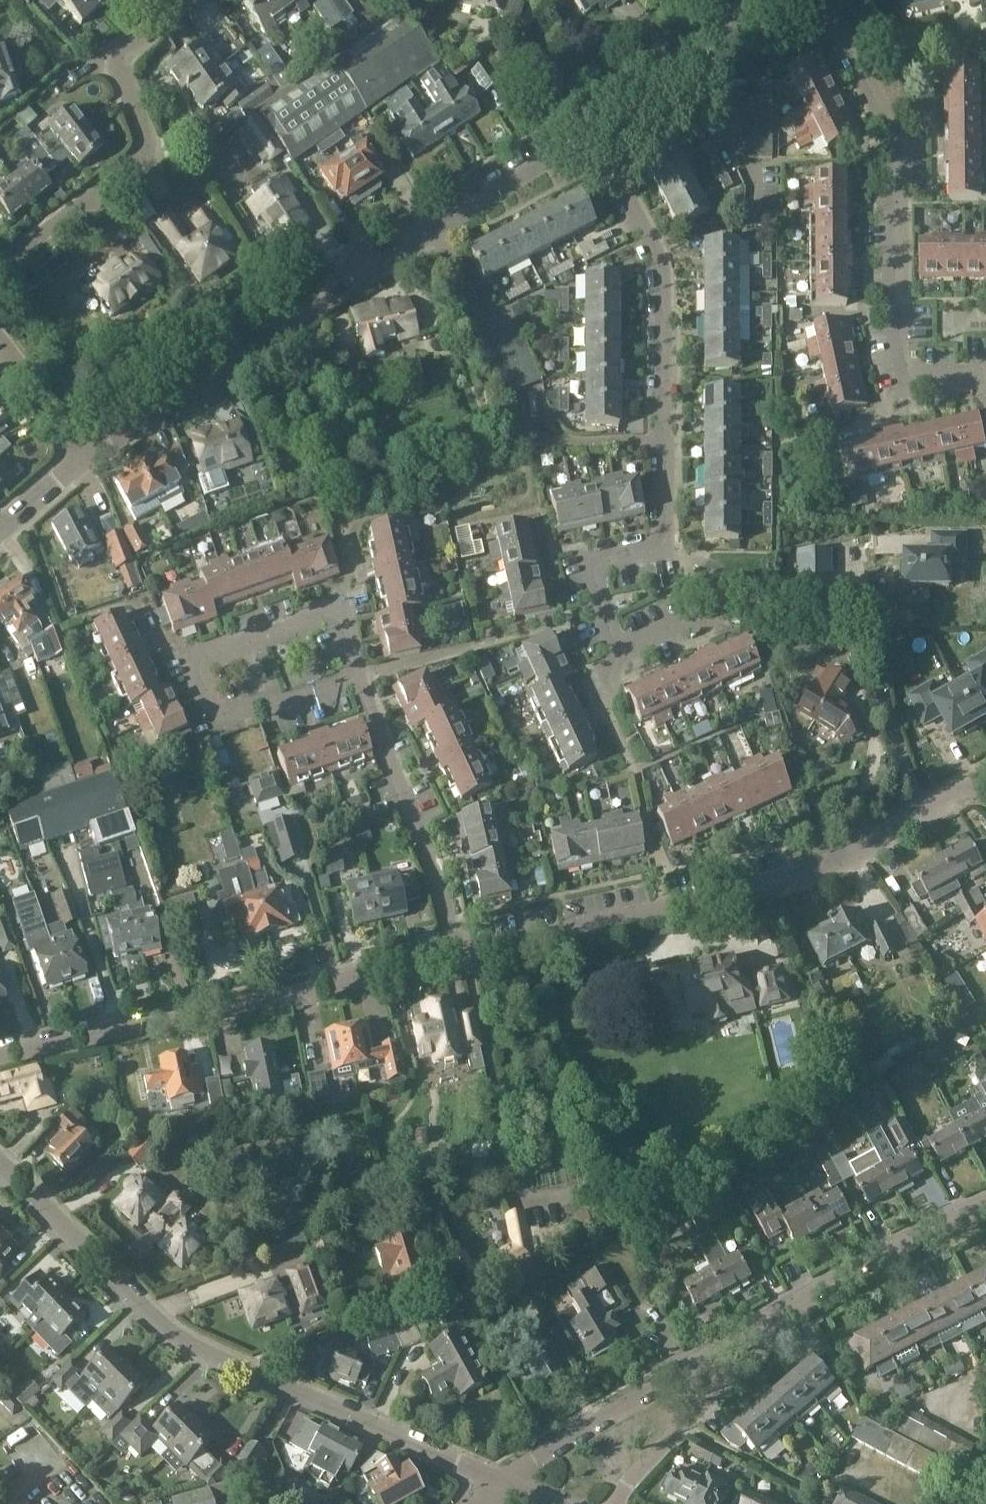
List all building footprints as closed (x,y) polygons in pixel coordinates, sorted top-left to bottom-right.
[(81,25),(99,8),(91,0),(57,0),(81,25)] [(99,8),(100,10),(102,8),(103,10),(112,0),(91,0),(99,8)] [(267,39),(278,32),(275,27),(286,19),(272,0),(239,0),(267,39)] [(286,19),(297,11),(300,16),(309,9),(303,0),(272,0),(286,19)] [(313,8),(330,32),(342,23),(325,0),(323,0),(313,8)] [(342,23),(354,14),(343,0),(325,0),(342,23)] [(508,0),(459,0),(458,7),(517,22),(522,4),(508,1),(508,0)] [(584,15),(601,4),(606,10),(621,0),(574,0),(584,15)] [(350,106),(352,120),(413,77),(416,79),(430,69),(430,71),(439,65),(400,9),(329,60),(322,64),(350,106)] [(237,54),(249,45),(235,25),(223,33),(237,54)] [(186,91),(187,90),(216,70),(215,69),(207,57),(215,52),(207,41),(166,70),(181,92),(184,90),(186,91)] [(294,83),(268,44),(255,52),(275,81),(282,91),(294,83)] [(3,98),(3,100),(17,95),(0,45),(0,99),(3,98)] [(455,78),(477,62),(467,49),(445,65),(455,78)] [(793,83),(784,88),(788,95),(829,75),(819,56),(787,72),(793,83)] [(227,109),(247,95),(224,62),(215,69),(216,70),(187,90),(203,112),(220,100),(227,109)] [(292,162),(314,147),(338,130),(352,120),(350,106),(322,64),(294,83),(282,92),(257,111),(292,162)] [(498,85),(485,64),(471,73),(485,94),(498,85)] [(432,79),(436,85),(462,125),(479,114),(462,88),(457,91),(451,81),(450,81),(441,70),(430,78),(431,79),(432,79)] [(945,70),(945,93),(985,92),(985,82),(982,82),(982,70),(945,70)] [(838,93),(829,75),(787,96),(792,105),(801,100),(805,109),(838,93)] [(436,110),(431,113),(445,136),(462,125),(436,85),(432,79),(431,79),(422,85),(428,95),(427,96),(436,110)] [(239,106),(247,118),(257,111),(282,92),(275,81),(239,106)] [(429,146),(445,136),(431,113),(424,117),(416,104),(414,104),(405,90),(397,96),(406,110),(429,146)] [(950,115),(982,115),(982,102),(985,102),(985,92),(945,93),(945,115),(950,115)] [(794,134),(797,140),(809,133),(808,132),(811,131),(848,113),(838,93),(805,109),(811,120),(802,124),(804,129),(794,134)] [(392,119),(395,123),(386,129),(390,136),(396,132),(412,157),(429,146),(406,110),(397,96),(384,104),(393,118),(392,119)] [(772,99),(748,99),(748,159),(771,159),(772,99)] [(14,118),(24,129),(25,128),(37,118),(26,106),(14,118)] [(50,159),(89,129),(74,110),(49,129),(35,140),(50,159)] [(812,144),(811,142),(819,138),(825,151),(858,134),(848,113),(811,131),(808,132),(809,133),(797,140),(795,142),(799,150),(812,144)] [(950,158),(985,158),(985,116),(985,115),(982,115),(950,115),(950,158)] [(262,165),(268,161),(269,162),(282,153),(258,117),(245,125),(246,127),(239,131),(262,165)] [(16,155),(20,152),(34,139),(25,128),(7,145),(7,146),(16,155)] [(20,152),(31,166),(36,162),(45,172),(47,175),(48,176),(62,166),(61,164),(68,160),(75,170),(79,167),(79,168),(104,148),(89,129),(50,159),(35,140),(34,139),(20,152)] [(345,140),(338,130),(314,147),(321,156),(345,140)] [(354,151),(342,159),(368,198),(380,190),(381,186),(376,179),(383,174),(364,145),(358,136),(349,142),(354,151)] [(720,164),(709,144),(702,148),(713,168),(720,164)] [(644,162),(655,182),(683,167),(673,147),(644,162)] [(950,158),(951,202),(985,201),(985,158),(950,158)] [(356,205),(368,198),(342,159),(320,173),(340,203),(347,198),(351,204),(356,205)] [(11,181),(30,206),(50,191),(42,179),(31,166),(11,181)] [(683,167),(655,182),(666,204),(695,189),(683,167)] [(714,183),(719,181),(727,177),(722,169),(710,175),(714,183)] [(812,176),(813,188),(803,188),(803,196),(850,196),(850,175),(812,176)] [(724,190),(731,187),(727,177),(719,181),(724,190)] [(256,200),(247,205),(256,219),(260,216),(279,244),(307,226),(288,198),(292,195),(283,182),(281,183),(278,179),(271,184),(269,180),(264,179),(251,187),(251,191),(256,200)] [(30,206),(11,181),(0,190),(0,208),(10,221),(30,206)] [(167,192),(160,183),(147,192),(154,201),(167,192)] [(708,214),(695,189),(666,204),(679,229),(708,214)] [(579,196),(557,207),(573,237),(595,226),(579,196)] [(813,207),(813,218),(845,218),(850,218),(850,196),(803,196),(803,207),(813,207)] [(551,248),(573,237),(557,207),(535,218),(551,248)] [(194,219),(204,233),(190,243),(175,221),(163,230),(200,285),(234,261),(229,253),(239,247),(223,224),(218,228),(207,211),(194,219)] [(535,218),(514,229),(529,260),(551,248),(535,218)] [(845,233),(845,218),(813,218),(809,218),(809,233),(845,233)] [(514,229),(492,241),(507,271),(529,260),(514,229)] [(724,230),(710,231),(710,239),(724,238),(724,230)] [(942,232),(932,232),(932,242),(919,242),(919,279),(942,279),(942,232)] [(952,232),(942,232),(942,279),(964,279),(964,245),(964,242),(952,242),(952,232)] [(809,248),(821,248),(843,247),(845,247),(845,233),(809,233),(809,248)] [(964,245),(964,279),(985,279),(985,233),(977,233),(977,242),(964,242),(964,245)] [(491,279),(507,271),(492,241),(468,253),(487,289),(494,285),(491,279)] [(594,250),(589,241),(577,247),(586,263),(608,252),(604,244),(594,250)] [(703,243),(703,267),(736,267),(736,243),(703,243)] [(843,247),(821,248),(809,248),(809,263),(850,262),(850,252),(845,252),(845,247),(843,247)] [(162,261),(156,252),(148,257),(155,266),(162,261)] [(759,267),(762,267),(771,267),(771,257),(762,257),(762,258),(760,258),(759,267)] [(106,316),(113,317),(114,318),(160,282),(147,263),(129,261),(119,269),(116,265),(118,264),(113,258),(108,262),(107,265),(110,269),(101,276),(95,268),(76,283),(84,293),(89,294),(93,291),(101,302),(100,309),(106,316)] [(570,261),(560,267),(564,274),(574,269),(570,261)] [(850,272),(850,262),(809,263),(809,277),(845,277),(845,272),(850,272)] [(585,277),(585,303),(618,302),(618,277),(611,277),(611,266),(590,266),(590,277),(585,277)] [(560,267),(549,272),(553,280),(564,274),(560,267)] [(736,267),(703,267),(704,292),(748,292),(748,269),(736,269),(736,267)] [(762,280),(771,280),(771,267),(762,267),(762,280)] [(845,291),(845,277),(809,277),(810,292),(845,291)] [(526,284),(515,290),(519,297),(530,292),(526,284)] [(505,295),(509,303),(519,297),(515,290),(505,295)] [(544,302),(559,303),(568,302),(567,291),(559,291),(559,293),(545,293),(544,302)] [(846,306),(845,291),(810,292),(810,306),(846,306)] [(748,292),(704,292),(703,319),(736,319),(749,319),(748,292)] [(407,298),(385,304),(394,337),(416,332),(407,298)] [(785,299),(786,310),(796,310),(795,298),(785,299)] [(380,341),(394,337),(385,304),(384,300),(350,309),(363,359),(383,354),(380,341)] [(568,314),(568,302),(559,303),(559,314),(568,314)] [(618,327),(618,302),(585,303),(585,327),(618,327)] [(762,306),(762,318),(771,318),(771,306),(762,306)] [(802,311),(785,311),(785,318),(789,322),(802,322),(802,311)] [(763,329),(771,329),(771,318),(762,318),(763,329)] [(736,319),(703,319),(704,342),(736,342),(736,319)] [(801,353),(807,352),(852,342),(847,320),(811,328),(814,340),(798,344),(801,353)] [(585,327),(585,352),(618,352),(618,327),(585,327)] [(513,342),(521,364),(532,360),(524,338),(513,342)] [(559,341),(559,352),(568,352),(567,340),(559,341)] [(502,346),(511,368),(521,364),(513,342),(502,346)] [(737,369),(736,342),(704,342),(704,369),(737,369)] [(818,359),(821,371),(857,363),(852,342),(807,352),(809,361),(818,359)] [(511,368),(502,346),(491,351),(500,373),(511,368)] [(568,363),(568,352),(559,352),(559,363),(568,363)] [(585,352),(585,377),(618,377),(618,352),(585,352)] [(771,368),(771,356),(762,357),(762,368),(771,368)] [(532,360),(521,364),(530,386),(541,382),(532,360)] [(421,376),(417,361),(389,369),(393,384),(421,376)] [(861,384),(857,363),(821,371),(823,382),(814,384),(816,394),(861,384)] [(530,386),(521,364),(511,368),(520,391),(530,386)] [(585,377),(585,402),(618,402),(618,377),(585,377)] [(419,378),(396,384),(399,396),(422,390),(419,378)] [(818,403),(828,401),(830,414),(866,406),(861,384),(816,394),(818,403)] [(568,390),(559,390),(559,401),(568,401),(568,390)] [(704,392),(704,415),(737,415),(737,392),(704,392)] [(4,427),(15,419),(12,416),(14,415),(0,395),(0,437),(7,431),(4,427)] [(568,413),(568,401),(559,401),(559,402),(549,402),(552,413),(568,413)] [(618,427),(618,402),(585,402),(585,427),(618,427)] [(762,405),(762,417),(771,417),(771,405),(762,405)] [(978,412),(956,417),(966,462),(975,460),(973,450),(985,448),(978,412)] [(737,415),(704,415),(704,440),(737,440),(737,415)] [(771,417),(762,417),(763,429),(771,429),(771,417)] [(957,465),(966,462),(956,417),(934,422),(935,426),(942,457),(954,454),(957,465)] [(194,439),(192,440),(193,445),(196,452),(200,465),(203,472),(204,476),(198,478),(204,498),(229,489),(223,471),(250,462),(237,424),(210,433),(210,432),(193,437),(194,439)] [(935,426),(893,436),(901,472),(943,462),(942,457),(935,426)] [(859,481),(901,472),(893,436),(851,445),(859,481)] [(737,440),(704,440),(704,465),(737,465),(737,440)] [(176,446),(140,464),(139,466),(162,505),(185,493),(181,484),(190,478),(176,446)] [(763,455),(763,466),(771,466),(771,455),(763,455)] [(12,477),(0,464),(0,488),(12,477)] [(200,465),(194,467),(197,474),(203,472),(200,465)] [(737,465),(704,465),(704,490),(737,490),(737,465)] [(763,478),(771,477),(771,466),(763,466),(763,478)] [(136,521),(148,514),(160,508),(137,467),(119,476),(121,480),(115,483),(136,521)] [(621,473),(612,475),(622,520),(644,515),(636,480),(623,483),(621,473)] [(605,487),(593,490),(601,525),(622,520),(612,475),(603,477),(605,487)] [(579,482),(570,484),(580,529),(601,525),(593,490),(581,492),(579,482)] [(849,492),(852,492),(856,491),(855,482),(847,483),(849,492)] [(558,534),(580,529),(570,484),(560,486),(562,497),(550,499),(558,534)] [(737,490),(704,490),(704,515),(737,515),(737,490)] [(852,492),(855,507),(868,505),(865,490),(856,491),(852,492)] [(763,505),(763,516),(771,516),(771,504),(763,505)] [(56,540),(59,538),(77,571),(108,553),(103,544),(101,546),(81,509),(52,524),(54,528),(51,530),(56,540)] [(271,515),(275,526),(286,522),(282,511),(271,515)] [(704,515),(704,542),(737,542),(737,515),(704,515)] [(763,528),(772,527),(771,516),(763,516),(763,528)] [(372,564),(374,573),(413,564),(404,521),(369,528),(377,563),(372,564)] [(178,541),(192,535),(186,523),(172,530),(178,541)] [(487,546),(489,555),(535,545),(530,523),(495,531),(498,544),(487,546)] [(150,549),(137,524),(122,532),(135,556),(150,549)] [(132,558),(119,525),(102,532),(114,564),(132,558)] [(933,549),(904,548),(904,586),(948,586),(948,562),(964,562),(964,535),(933,535),(933,549)] [(311,537),(302,540),(317,583),(338,575),(327,543),(314,547),(311,537)] [(298,590),(317,583),(302,540),(293,543),(297,553),(286,557),(298,590)] [(267,542),(258,545),(273,588),(293,581),(296,590),(298,590),(286,557),(282,547),(270,552),(267,542)] [(252,558),(240,562),(252,596),(273,588),(258,545),(249,548),(252,558)] [(501,563),(504,574),(540,566),(535,545),(489,555),(492,565),(501,563)] [(830,604),(830,552),(796,552),(796,604),(830,604)] [(225,557),(217,560),(232,603),(252,596),(240,562),(228,566),(225,557)] [(213,609),(232,603),(217,560),(209,563),(212,572),(201,576),(213,609)] [(413,564),(374,573),(377,584),(381,583),(387,613),(409,608),(409,610),(423,607),(413,564)] [(544,588),(540,566),(504,574),(507,587),(497,589),(499,598),(544,588)] [(188,580),(183,582),(198,625),(217,618),(213,609),(201,576),(198,577),(201,586),(192,590),(188,580)] [(37,643),(43,638),(41,626),(37,622),(29,609),(36,604),(17,577),(0,588),(37,643)] [(174,634),(180,631),(198,625),(183,582),(171,587),(174,596),(162,601),(174,634)] [(37,643),(0,588),(0,624),(2,627),(4,626),(22,652),(37,643)] [(549,610),(544,588),(499,598),(501,607),(511,605),(514,618),(549,610)] [(864,599),(869,600),(869,596),(889,600),(890,592),(865,588),(864,599)] [(460,604),(433,610),(437,625),(464,619),(460,604)] [(374,616),(379,639),(422,629),(420,620),(412,622),(409,608),(387,613),(374,616)] [(122,614),(89,630),(108,670),(145,653),(141,644),(136,645),(122,614)] [(74,628),(62,633),(68,645),(79,640),(74,628)] [(68,653),(59,629),(46,634),(50,646),(46,647),(51,659),(68,653)] [(379,639),(384,661),(419,653),(416,639),(424,638),(422,629),(379,639)] [(884,643),(885,633),(868,631),(867,641),(884,643)] [(520,650),(525,661),(517,666),(518,669),(561,649),(554,635),(520,650)] [(823,647),(841,654),(845,642),(827,636),(823,647)] [(745,639),(729,647),(745,680),(760,672),(745,639)] [(730,687),(745,680),(729,647),(715,653),(715,654),(730,687)] [(568,664),(561,649),(518,669),(525,684),(534,680),(568,664)] [(695,663),(700,661),(716,694),(730,687),(715,654),(715,653),(713,649),(693,658),(695,663)] [(956,684),(979,725),(985,722),(985,652),(968,662),(974,674),(956,684)] [(127,710),(139,704),(159,695),(145,664),(149,662),(145,653),(108,670),(127,710)] [(485,655),(474,660),(484,682),(495,677),(485,655)] [(685,668),(701,701),(716,694),(700,661),(695,663),(685,668)] [(525,695),(528,701),(562,685),(560,681),(573,675),(568,664),(534,680),(538,689),(525,695)] [(685,668),(670,675),(686,708),(701,701),(685,668)] [(814,681),(795,712),(835,736),(840,748),(866,737),(858,716),(854,714),(857,709),(843,700),(853,684),(827,668),(817,683),(814,681)] [(15,719),(28,714),(12,670),(1,675),(15,719)] [(669,709),(678,705),(680,710),(686,708),(670,675),(666,677),(663,671),(653,676),(669,709)] [(7,734),(6,732),(18,728),(15,719),(1,675),(0,673),(0,737),(7,734)] [(426,674),(392,689),(402,710),(444,690),(440,681),(432,685),(426,674)] [(638,683),(654,717),(650,718),(655,727),(673,719),(669,710),(669,709),(653,676),(638,683)] [(932,682),(909,695),(925,725),(942,715),(954,736),(964,730),(966,733),(979,725),(956,684),(939,694),(932,682)] [(638,683),(623,690),(639,724),(650,718),(654,717),(638,683)] [(562,685),(528,701),(535,716),(569,700),(562,685)] [(135,718),(139,727),(181,707),(171,686),(158,692),(159,695),(139,704),(143,714),(135,718)] [(411,730),(425,724),(445,715),(444,713),(440,703),(449,699),(444,690),(402,710),(411,730)] [(498,692),(490,695),(497,709),(505,705),(498,692)] [(573,710),(569,700),(535,716),(542,731),(581,713),(578,708),(573,710)] [(438,753),(433,755),(438,765),(476,747),(457,706),(444,713),(445,715),(425,724),(438,753)] [(190,726),(181,707),(139,727),(143,735),(152,731),(157,742),(190,726)] [(581,713),(542,731),(549,746),(583,730),(582,729),(587,727),(581,713)] [(778,713),(763,717),(767,730),(781,726),(778,713)] [(691,729),(695,740),(696,740),(712,733),(712,732),(707,722),(691,729)] [(328,737),(327,733),(317,736),(330,774),(372,759),(360,726),(328,737)] [(178,733),(182,744),(193,740),(189,729),(178,733)] [(590,745),(583,730),(549,746),(556,761),(590,745)] [(530,742),(528,735),(518,739),(521,746),(530,742)] [(289,789),(330,774),(317,736),(308,739),(309,744),(278,755),(289,789)] [(590,745),(556,761),(563,776),(596,760),(590,745)] [(442,774),(447,772),(461,803),(495,787),(476,747),(438,765),(442,774)] [(208,754),(222,796),(241,790),(234,767),(231,768),(225,749),(223,750),(208,754)] [(99,757),(99,758),(91,760),(97,778),(112,773),(106,754),(99,757)] [(751,759),(771,801),(791,792),(776,760),(765,765),(761,755),(752,759),(751,759)] [(747,773),(736,778),(751,810),(771,801),(751,759),(742,763),(747,773)] [(77,782),(93,776),(88,762),(72,767),(77,782)] [(49,770),(50,772),(37,776),(44,796),(76,785),(68,763),(49,770)] [(518,769),(523,779),(529,777),(523,766),(518,769)] [(97,778),(76,785),(44,796),(30,800),(30,801),(5,811),(18,851),(89,827),(127,814),(112,773),(97,778)] [(256,807),(284,797),(276,773),(248,782),(256,807)] [(712,777),(731,820),(751,810),(736,778),(726,783),(721,773),(712,777)] [(537,792),(552,788),(549,775),(534,779),(537,792)] [(533,782),(530,776),(529,777),(523,779),(520,781),(523,787),(533,782)] [(708,791),(697,797),(712,829),(731,820),(712,777),(704,781),(708,791)] [(23,783),(30,800),(44,796),(38,778),(23,783)] [(681,791),(673,796),(692,838),(712,829),(697,797),(686,802),(681,791)] [(367,804),(364,795),(353,799),(356,807),(367,804)] [(669,809),(657,815),(672,847),(692,838),(673,796),(664,800),(669,809)] [(372,819),(368,805),(340,813),(344,826),(372,819)] [(491,810),(456,817),(461,840),(505,830),(502,820),(494,822),(491,810)] [(624,822),(622,812),(613,814),(623,859),(644,854),(636,819),(624,822)] [(127,814),(89,827),(94,844),(97,850),(135,837),(127,814)] [(602,864),(623,859),(613,814),(603,816),(606,826),(594,829),(602,864)] [(296,827),(293,817),(272,823),(272,824),(263,827),(272,855),(275,854),(279,866),(302,859),(292,828),(296,827)] [(580,822),(571,824),(581,868),(602,864),(594,829),(582,831),(580,822)] [(371,840),(367,824),(358,826),(362,842),(371,840)] [(561,826),(563,836),(550,839),(558,873),(581,868),(571,824),(561,826)] [(507,839),(505,830),(461,840),(465,861),(500,853),(498,841),(507,839)] [(970,843),(944,858),(956,880),(969,873),(973,880),(985,873),(982,866),(983,866),(970,843)] [(79,857),(90,898),(126,889),(117,855),(99,859),(97,850),(94,844),(75,846),(78,858),(79,857)] [(239,850),(244,866),(245,865),(266,935),(289,928),(289,927),(299,924),(294,906),(284,909),(279,890),(275,891),(272,880),(268,878),(266,879),(264,868),(260,869),(256,859),(252,846),(239,850)] [(330,875),(344,872),(339,849),(325,852),(330,875)] [(465,861),(470,881),(514,872),(512,862),(503,864),(500,853),(465,861)] [(926,908),(960,888),(943,858),(915,873),(922,884),(913,889),(926,908)] [(369,876),(370,885),(378,922),(402,917),(394,880),(389,881),(387,872),(369,876)] [(475,904),(510,896),(507,883),(516,881),(514,872),(470,881),(475,904)] [(239,941),(264,934),(246,878),(220,886),(224,903),(221,904),(227,925),(235,924),(239,941)] [(353,927),(378,922),(370,885),(345,890),(353,927)] [(978,888),(968,894),(972,902),(975,908),(985,902),(978,888)] [(113,960),(142,952),(137,935),(132,936),(123,900),(133,897),(131,890),(110,896),(114,911),(120,910),(123,919),(117,921),(116,917),(97,922),(105,955),(111,953),(113,960)] [(29,953),(33,952),(46,988),(66,981),(51,940),(50,940),(34,894),(12,902),(29,953)] [(78,921),(68,894),(54,898),(64,926),(78,921)] [(955,901),(960,909),(972,902),(968,894),(955,901)] [(166,902),(173,926),(199,918),(192,895),(166,902)] [(135,902),(134,898),(124,901),(133,935),(138,934),(143,956),(161,952),(150,914),(144,915),(141,900),(135,902)] [(960,909),(963,915),(975,908),(972,902),(960,909)] [(913,907),(902,914),(918,940),(929,933),(913,907)] [(977,923),(985,940),(985,917),(981,920),(975,908),(963,915),(970,926),(977,923)] [(829,924),(830,925),(846,957),(875,942),(884,960),(897,954),(902,965),(906,972),(916,966),(921,973),(933,966),(917,941),(918,940),(902,914),(883,925),(866,933),(855,911),(829,924)] [(0,921),(0,944),(3,952),(16,948),(5,919),(0,921)] [(846,957),(830,925),(807,936),(823,968),(846,957)] [(51,940),(66,981),(86,974),(71,933),(51,940)] [(757,1001),(754,989),(748,991),(740,986),(734,960),(697,969),(693,967),(688,968),(686,972),(682,973),(672,976),(677,997),(687,995),(692,1017),(709,1013),(712,1023),(714,1023),(716,1024),(724,1022),(725,1020),(728,1020),(727,1017),(751,1011),(749,1003),(757,1001)] [(754,989),(757,1001),(759,1009),(787,1003),(779,969),(751,976),(754,989)] [(829,993),(823,981),(822,981),(816,969),(808,974),(813,985),(812,986),(819,998),(829,993)] [(941,978),(944,983),(952,978),(949,973),(941,978)] [(976,1004),(967,990),(953,999),(962,1012),(976,1004)] [(972,1008),(961,1015),(968,1026),(979,1019),(975,1012),(985,1006),(985,999),(972,1008)] [(466,1055),(470,1074),(483,1072),(471,1014),(459,1017),(459,1018),(452,1020),(449,1003),(422,1009),(409,1011),(412,1024),(419,1060),(432,1058),(434,1065),(461,1059),(460,1057),(466,1055)] [(367,1026),(345,1031),(353,1068),(355,1068),(355,1070),(382,1065),(385,1079),(401,1076),(395,1045),(380,1048),(380,1049),(372,1051),(367,1026)] [(920,1030),(866,1057),(873,1071),(874,1070),(875,1075),(893,1066),(890,1059),(925,1042),(920,1030)] [(353,1068),(345,1031),(324,1035),(334,1082),(356,1077),(355,1068),(353,1068)] [(243,1065),(246,1082),(251,1081),(257,1108),(302,1098),(298,1077),(279,1081),(272,1046),(245,1052),(247,1064),(243,1065)] [(195,1106),(193,1099),(203,1097),(197,1068),(189,1070),(186,1055),(158,1061),(160,1074),(144,1077),(147,1095),(164,1091),(167,1103),(170,1103),(171,1110),(195,1106)] [(859,1060),(868,1080),(877,1078),(875,1075),(874,1070),(873,1071),(866,1057),(859,1060)] [(401,1060),(404,1071),(413,1069),(411,1058),(401,1060)] [(24,1097),(28,1113),(55,1105),(49,1083),(40,1085),(36,1069),(0,1078),(0,1103),(24,1097)] [(323,1072),(306,1076),(309,1088),(326,1085),(323,1072)] [(944,1086),(937,1073),(929,1078),(936,1090),(944,1086)] [(236,1112),(233,1101),(223,1103),(218,1079),(205,1082),(210,1108),(216,1107),(218,1116),(236,1112)] [(983,1086),(985,1091),(974,1098),(981,1112),(955,1127),(969,1152),(985,1142),(985,1084),(983,1086)] [(66,1134),(45,1155),(65,1174),(90,1148),(79,1137),(84,1131),(76,1124),(82,1118),(72,1108),(56,1125),(66,1134)] [(888,1128),(902,1153),(918,1144),(905,1119),(888,1128)] [(815,1130),(821,1140),(834,1132),(829,1122),(815,1130)] [(942,1166),(969,1152),(955,1127),(929,1142),(926,1136),(918,1140),(924,1152),(932,1148),(942,1166)] [(867,1136),(875,1151),(895,1190),(897,1189),(900,1195),(915,1188),(911,1181),(923,1175),(911,1152),(897,1160),(881,1128),(867,1136)] [(159,1146),(147,1135),(127,1157),(139,1168),(159,1146)] [(844,1154),(832,1160),(843,1183),(855,1177),(858,1181),(855,1183),(867,1205),(895,1190),(875,1151),(850,1165),(844,1154)] [(832,1189),(843,1183),(832,1160),(822,1166),(830,1181),(827,1182),(832,1189)] [(146,1217),(158,1228),(185,1198),(180,1194),(174,1194),(163,1205),(140,1182),(139,1183),(136,1180),(131,1180),(125,1186),(125,1190),(129,1193),(116,1206),(137,1226),(146,1217)] [(806,1198),(807,1201),(822,1230),(824,1229),(828,1235),(842,1227),(838,1221),(850,1215),(838,1193),(825,1200),(820,1190),(806,1198)] [(727,1196),(732,1206),(743,1200),(738,1191),(727,1196)] [(769,1242),(788,1231),(796,1245),(822,1230),(807,1201),(781,1215),(769,1194),(748,1205),(769,1242)] [(719,1200),(724,1210),(732,1206),(727,1196),(727,1197),(719,1200)] [(191,1205),(185,1198),(158,1228),(170,1239),(161,1249),(181,1268),(204,1244),(184,1225),(175,1234),(171,1230),(180,1221),(181,1222),(192,1211),(191,1205)] [(727,1216),(719,1201),(690,1215),(699,1231),(727,1216)] [(472,1269),(464,1253),(447,1262),(462,1291),(496,1274),(497,1276),(532,1258),(524,1213),(506,1216),(511,1240),(514,1246),(496,1255),(496,1257),(472,1269)] [(696,1241),(711,1270),(724,1293),(726,1292),(731,1295),(740,1290),(740,1284),(751,1278),(738,1256),(728,1261),(713,1232),(711,1234),(708,1227),(693,1235),(696,1241)] [(301,1228),(292,1231),(298,1250),(307,1246),(307,1245),(301,1228)] [(0,1234),(0,1282),(10,1272),(2,1264),(16,1251),(0,1234)] [(410,1239),(375,1249),(382,1274),(390,1272),(395,1289),(410,1284),(417,1308),(446,1299),(439,1275),(427,1278),(421,1259),(416,1260),(410,1239)] [(544,1271),(538,1259),(519,1270),(526,1282),(544,1271)] [(239,1294),(252,1327),(297,1311),(300,1317),(329,1307),(312,1262),(284,1272),(287,1281),(277,1285),(275,1281),(239,1294)] [(586,1277),(597,1295),(614,1285),(603,1267),(601,1268),(586,1277)] [(711,1270),(684,1285),(696,1308),(724,1293),(711,1270)] [(965,1283),(985,1324),(985,1275),(977,1279),(976,1277),(965,1283)] [(29,1322),(35,1329),(42,1322),(65,1299),(59,1293),(58,1294),(57,1294),(56,1290),(52,1286),(48,1285),(47,1283),(46,1284),(38,1276),(12,1302),(20,1311),(26,1305),(36,1315),(29,1322)] [(597,1295),(586,1277),(579,1281),(586,1293),(570,1302),(574,1308),(563,1315),(558,1318),(573,1342),(578,1339),(588,1356),(591,1354),(593,1358),(609,1348),(607,1345),(614,1341),(609,1333),(616,1328),(610,1318),(608,1319),(594,1297),(597,1295)] [(512,1289),(531,1321),(527,1323),(530,1330),(535,1327),(536,1328),(547,1321),(523,1283),(512,1289)] [(964,1336),(985,1325),(985,1324),(965,1283),(953,1288),(954,1291),(944,1296),(958,1323),(964,1336)] [(936,1334),(958,1323),(944,1296),(934,1302),(932,1299),(921,1305),(936,1334)] [(72,1306),(65,1299),(42,1322),(60,1340),(81,1319),(70,1308),(72,1306)] [(900,1318),(918,1353),(926,1350),(928,1353),(942,1345),(936,1334),(921,1305),(909,1311),(910,1313),(900,1318)] [(338,1324),(343,1337),(379,1321),(374,1309),(338,1324)] [(423,1315),(398,1325),(393,1327),(401,1349),(402,1350),(422,1342),(418,1334),(429,1330),(423,1315)] [(889,1321),(877,1327),(897,1369),(921,1358),(918,1353),(900,1318),(890,1323),(889,1321)] [(376,1333),(366,1337),(373,1360),(398,1352),(398,1350),(401,1349),(393,1327),(398,1325),(397,1320),(374,1326),(376,1333)] [(881,1378),(897,1369),(877,1327),(864,1334),(866,1336),(851,1344),(866,1371),(875,1366),(881,1378)] [(458,1398),(484,1383),(457,1333),(430,1347),(440,1366),(421,1377),(432,1398),(452,1387),(458,1398)] [(538,1334),(516,1346),(540,1386),(561,1373),(538,1334)] [(321,1367),(330,1371),(329,1375),(354,1386),(355,1381),(365,1386),(374,1364),(352,1355),(356,1346),(359,1337),(344,1338),(344,1339),(339,1337),(333,1339),(321,1367)] [(109,1351),(74,1386),(91,1403),(126,1369),(109,1351)] [(31,1381),(13,1398),(22,1408),(25,1405),(26,1404),(50,1381),(63,1368),(53,1357),(30,1380),(31,1381)] [(814,1400),(818,1405),(826,1399),(831,1404),(843,1394),(834,1384),(834,1383),(813,1359),(812,1361),(808,1358),(799,1366),(800,1371),(793,1376),(814,1400)] [(965,1371),(959,1358),(950,1362),(956,1375),(965,1371)] [(63,1368),(50,1381),(61,1392),(81,1373),(71,1362),(64,1369),(63,1368)] [(948,1379),(956,1375),(950,1362),(942,1366),(948,1379)] [(129,1367),(126,1369),(91,1403),(108,1420),(145,1383),(129,1367)] [(814,1400),(793,1376),(774,1393),(795,1417),(795,1418),(799,1422),(808,1414),(804,1409),(814,1400)] [(913,1379),(904,1383),(907,1389),(911,1396),(919,1392),(913,1379)] [(904,1383),(896,1387),(903,1400),(911,1396),(907,1389),(904,1383)] [(22,1408),(13,1398),(8,1393),(0,1400),(0,1403),(13,1417),(22,1408)] [(774,1393),(755,1410),(776,1434),(780,1439),(789,1431),(785,1426),(795,1418),(795,1417),(774,1393)] [(38,1402),(34,1397),(26,1404),(25,1405),(30,1410),(38,1402)] [(151,1429),(130,1449),(140,1458),(159,1440),(169,1451),(195,1425),(177,1408),(153,1432),(151,1429)] [(733,1424),(721,1435),(729,1444),(739,1450),(748,1442),(761,1456),(770,1448),(766,1443),(776,1434),(755,1410),(735,1427),(733,1424)] [(915,1416),(904,1410),(893,1430),(905,1437),(915,1416)] [(112,1444),(119,1437),(132,1425),(121,1413),(101,1432),(112,1444)] [(905,1437),(917,1443),(928,1423),(915,1416),(905,1437)] [(139,1417),(132,1425),(119,1437),(130,1449),(151,1429),(139,1417)] [(864,1418),(852,1439),(864,1446),(875,1424),(864,1418)] [(199,1481),(219,1461),(206,1448),(214,1440),(197,1423),(195,1425),(169,1451),(186,1468),(186,1467),(199,1481)] [(929,1449),(940,1429),(928,1423),(917,1443),(929,1449)] [(864,1446),(875,1452),(886,1430),(875,1424),(864,1446)] [(306,1473),(307,1474),(317,1483),(344,1438),(324,1426),(307,1456),(312,1459),(313,1460),(306,1473)] [(951,1435),(940,1429),(929,1449),(940,1455),(951,1435)] [(875,1452),(885,1457),(886,1456),(896,1437),(897,1436),(886,1430),(875,1452)] [(940,1455),(952,1462),(962,1441),(951,1435),(940,1455)] [(886,1456),(896,1462),(906,1442),(896,1437),(886,1456)] [(332,1482),(334,1483),(340,1472),(347,1476),(362,1447),(344,1438),(317,1483),(317,1484),(328,1490),(332,1482)] [(896,1463),(906,1469),(917,1447),(906,1441),(906,1442),(896,1462),(896,1463)] [(964,1468),(975,1448),(962,1441),(952,1462),(964,1468)] [(265,1455),(249,1443),(237,1459),(249,1468),(255,1459),(259,1462),(265,1455)] [(693,1456),(711,1466),(718,1453),(700,1444),(693,1456)] [(906,1469),(917,1474),(928,1452),(917,1447),(906,1469)] [(978,1450),(970,1465),(985,1474),(985,1472),(985,1454),(978,1450)] [(917,1474),(928,1480),(938,1458),(928,1452),(917,1474)] [(369,1492),(376,1503),(398,1503),(420,1492),(408,1469),(399,1474),(392,1461),(391,1462),(375,1453),(359,1471),(363,1478),(351,1484),(358,1498),(369,1492)] [(720,1470),(726,1458),(718,1453),(711,1466),(720,1470)] [(938,1458),(928,1480),(941,1487),(941,1486),(952,1466),(938,1458)] [(231,1472),(219,1461),(199,1481),(198,1482),(206,1490),(216,1487),(231,1472)] [(811,1463),(805,1468),(813,1477),(819,1472),(818,1471),(811,1463)] [(964,1473),(952,1466),(941,1486),(953,1492),(964,1473)] [(806,1483),(813,1477),(805,1468),(794,1478),(793,1478),(806,1483)] [(667,1491),(666,1493),(688,1503),(693,1503),(704,1479),(682,1469),(679,1476),(676,1474),(674,1479),(668,1476),(662,1489),(667,1491)] [(749,1489),(756,1474),(749,1470),(742,1485),(749,1489)] [(693,1503),(724,1503),(731,1490),(706,1477),(704,1479),(693,1503)] [(170,1500),(171,1503),(209,1503),(208,1500),(230,1493),(223,1484),(216,1487),(206,1490),(170,1500)] [(853,1492),(843,1488),(835,1503),(846,1503),(853,1492)] [(752,1491),(745,1503),(777,1503),(752,1491)] [(864,1498),(853,1492),(846,1503),(861,1503),(864,1498)] [(305,1494),(291,1497),(292,1503),(307,1503),(305,1494)]
